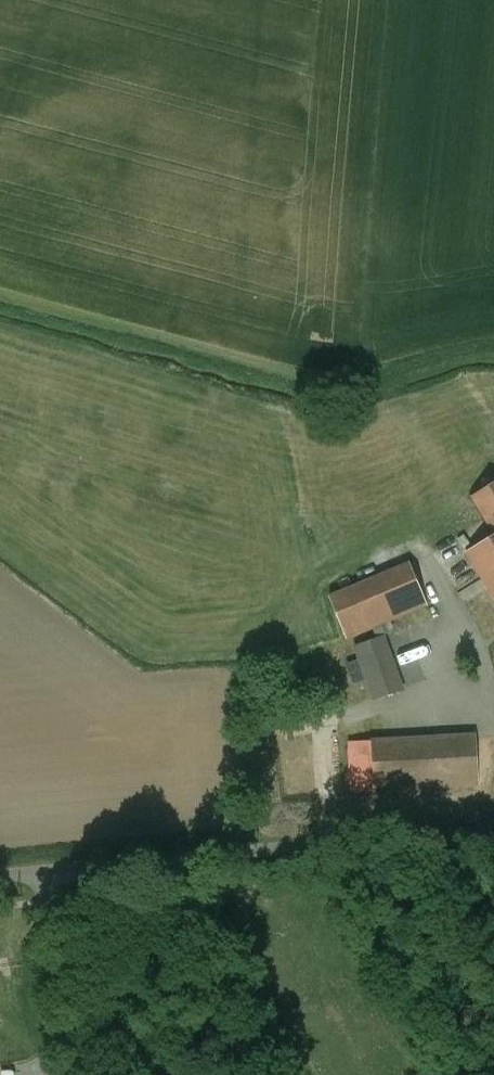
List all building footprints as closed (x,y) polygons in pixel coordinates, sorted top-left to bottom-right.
[(471,496),(493,534),(493,482),(471,496)] [(472,548),(469,543),(464,547),(467,551),(466,552),(493,598),(493,535),(472,548)] [(410,563),(330,597),(347,637),(427,604),(410,563)] [(383,637),(356,647),(375,698),(402,688),(383,637)] [(476,734),(455,735),(459,786),(479,784),(476,734)] [(455,735),(352,741),(355,791),(459,786),(455,735)]
